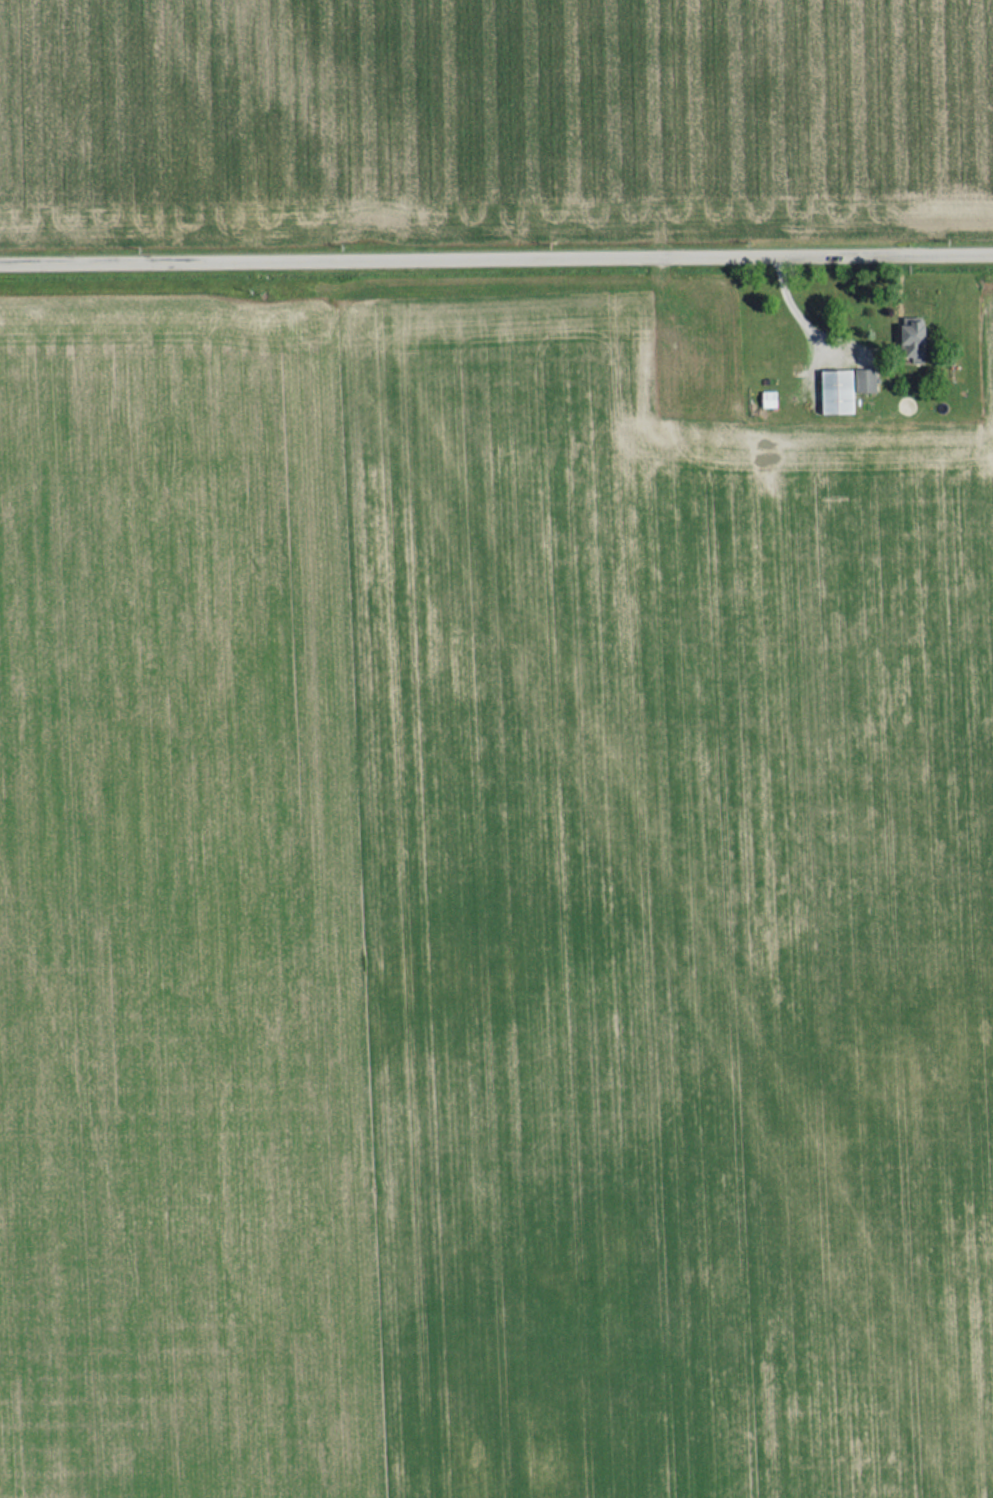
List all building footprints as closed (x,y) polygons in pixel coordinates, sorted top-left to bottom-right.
[(896,324),(897,359),(920,358),(919,323),(896,324)] [(817,415),(849,414),(848,393),(872,393),(871,370),(816,371),(817,415)] [(758,408),(772,408),(772,392),(758,392),(758,408)]
